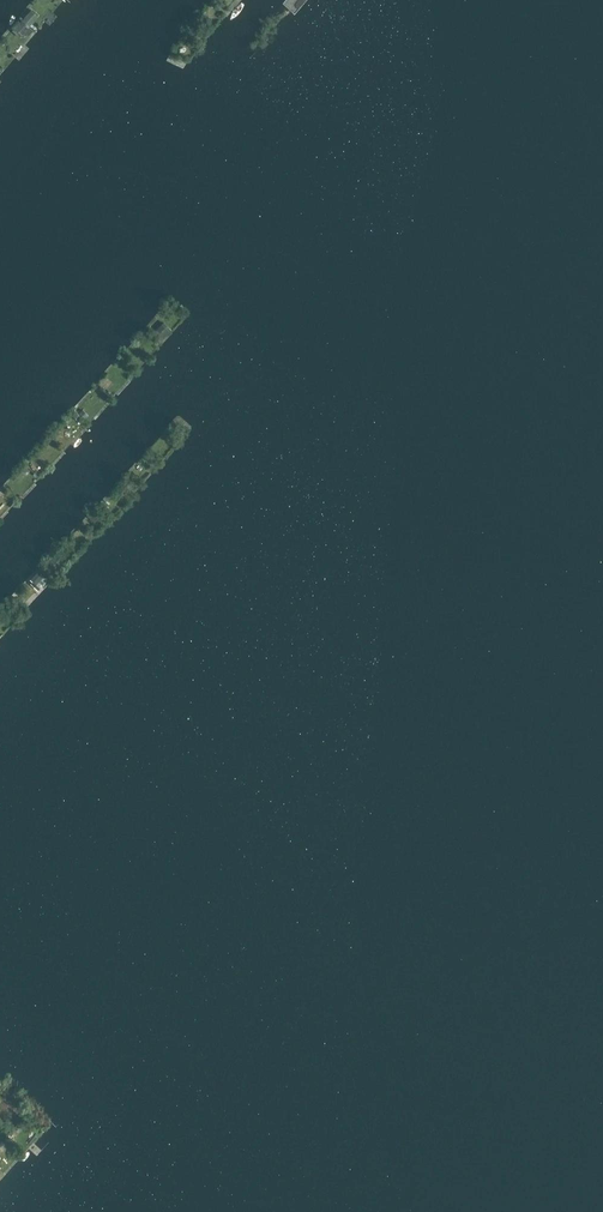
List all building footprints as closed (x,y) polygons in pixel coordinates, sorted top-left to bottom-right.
[(30,14),(24,21),(30,27),(37,19),(30,14)] [(22,20),(15,28),(23,35),(25,32),(30,36),(34,30),(30,27),(24,21),(22,20)] [(159,327),(153,333),(162,340),(167,334),(159,327)] [(83,410),(79,413),(85,419),(88,416),(83,410)] [(76,412),(72,416),(78,422),(82,418),(76,412)] [(25,467),(21,471),(26,476),(30,471),(25,467)] [(104,503),(99,508),(104,513),(110,507),(104,503)] [(96,512),(90,517),(95,522),(101,517),(96,512)] [(57,553),(48,561),(56,569),(64,561),(57,553)] [(41,573),(33,581),(40,588),(48,580),(41,573)]
